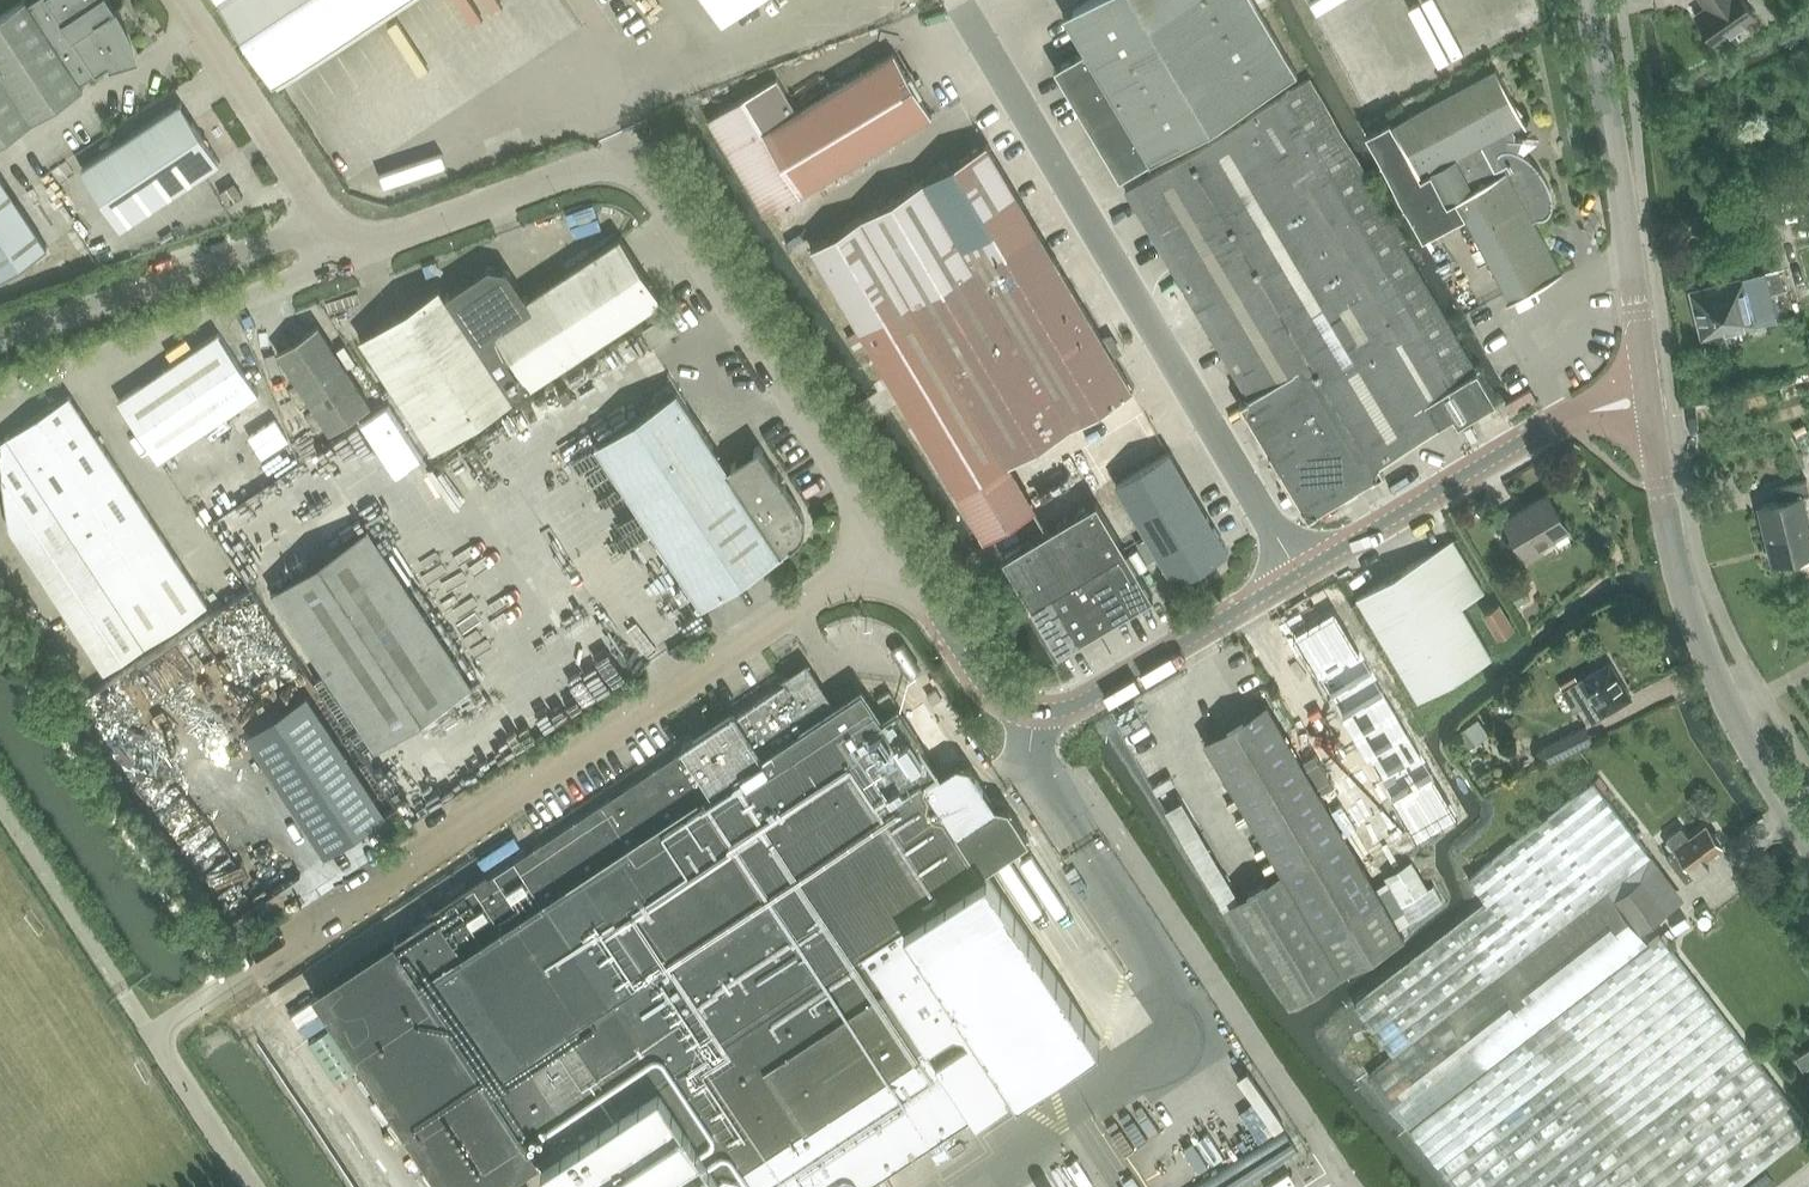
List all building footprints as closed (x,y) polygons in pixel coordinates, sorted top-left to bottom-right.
[(114,7),(112,4),(109,7),(105,0),(31,0),(28,2),(26,0),(23,0),(0,15),(0,141),(83,87),(79,81),(109,61),(110,62),(137,54),(134,46),(132,39),(129,31),(126,25),(121,16),(118,10),(116,7),(116,6),(114,7)] [(273,80),(395,0),(220,0),(273,80)] [(722,22),(756,0),(708,0),(722,22)] [(1062,78),(1119,175),(1149,157),(1150,159),(1296,70),(1256,3),(1260,0),(1083,0),(1063,12),(1084,48),(1054,66),(1062,78)] [(1715,44),(1750,19),(1737,0),(1700,0),(1704,6),(1694,14),(1715,44)] [(776,77),(708,118),(747,183),(765,213),(766,213),(800,193),(932,114),(895,51),(796,110),(776,77)] [(1391,117),(1366,131),(1424,237),(1466,214),(1511,298),(1510,298),(1511,299),(1562,272),(1561,270),(1561,271),(1532,218),(1536,216),(1538,217),(1540,217),(1542,216),(1544,215),(1546,214),(1548,212),(1549,210),(1550,208),(1551,204),(1551,200),(1551,195),(1550,190),(1546,181),(1541,172),(1535,164),(1528,157),(1522,152),(1517,150),(1521,139),(1521,138),(1511,138),(1514,131),(1511,126),(1522,120),(1523,121),(1524,120),(1519,110),(1521,109),(1513,101),(1495,66),(1393,121),(1391,117)] [(298,72),(282,80),(299,117),(315,110),(298,72)] [(1125,187),(1175,271),(1248,393),(1239,398),(1307,513),(1383,468),(1378,459),(1451,416),(1457,425),(1495,402),(1400,240),(1404,238),(1309,78),(1125,187)] [(82,167),(121,227),(141,214),(221,161),(193,120),(181,102),(82,167)] [(861,216),(811,246),(890,377),(906,405),(932,448),(982,532),(1007,517),(1032,502),(1008,462),(1133,388),(1093,322),(1084,306),(1064,273),(1054,257),(1035,224),(986,141),(954,160),(923,179),(906,189),(892,198),(861,216)] [(45,247),(0,179),(0,277),(45,247)] [(243,195),(234,181),(219,191),(228,205),(243,195)] [(101,259),(110,250),(92,232),(82,242),(101,259)] [(662,298),(621,236),(527,297),(509,269),(490,265),(445,294),(439,285),(361,337),(434,448),(662,298)] [(1688,289),(1700,337),(1774,318),(1762,271),(1688,289)] [(278,351),(331,431),(371,404),(318,324),(278,351)] [(259,393),(218,333),(119,399),(160,459),(259,393)] [(529,429),(568,400),(556,383),(516,412),(529,429)] [(702,604),(795,543),(798,540),(799,539),(801,538),(802,536),(803,534),(804,531),(805,530),(806,527),(806,525),(806,523),(806,521),(806,518),(805,515),(805,513),(804,511),(802,509),(760,444),(728,466),(677,389),(596,443),(702,604)] [(7,437),(50,501),(112,460),(69,395),(7,437)] [(10,528),(50,501),(7,437),(0,441),(0,450),(10,528)] [(1154,546),(1154,547),(1173,581),(1227,549),(1206,513),(1205,514),(1168,453),(1117,483),(1154,546)] [(50,501),(80,547),(143,506),(112,460),(50,501)] [(1768,548),(1773,547),(1777,561),(1808,553),(1808,532),(1800,496),(1808,493),(1808,492),(1806,479),(1775,487),(1778,501),(1758,505),(1768,548)] [(1505,519),(1529,559),(1542,551),(1539,546),(1568,529),(1548,493),(1505,519)] [(1022,545),(1003,556),(1031,604),(1050,635),(1059,651),(1060,651),(1078,640),(1097,629),(1116,618),(1134,607),(1153,595),(1125,548),(1097,500),(1078,512),(1059,523),(1040,534),(1022,545)] [(10,528),(40,574),(80,547),(50,501),(10,528)] [(162,535),(143,506),(80,547),(99,576),(162,535)] [(368,527),(272,590),(377,747),(386,741),(472,684),(368,527)] [(99,576),(116,602),(179,561),(162,535),(99,576)] [(1431,552),(1358,596),(1404,674),(1418,698),(1459,674),(1492,654),(1463,605),(1485,592),(1454,539),(1431,552)] [(99,576),(80,547),(40,574),(59,603),(99,576)] [(207,604),(179,561),(116,602),(145,645),(207,604)] [(59,603),(76,629),(116,602),(99,576),(59,603)] [(116,602),(76,629),(105,672),(145,645),(116,602)] [(1485,612),(1498,635),(1512,627),(1499,603),(1485,612)] [(1457,815),(1335,609),(1293,634),(1415,840),(1457,815)] [(1588,674),(1562,689),(1574,709),(1582,704),(1592,720),(1630,696),(1617,674),(1609,661),(1588,674)] [(313,993),(441,1186),(502,1186),(541,1161),(558,1186),(862,1186),(972,1114),(977,1122),(1101,1040),(986,866),(989,865),(990,864),(1030,838),(1030,837),(1024,829),(1009,805),(1004,804),(996,803),(992,797),(970,764),(957,761),(946,769),(941,772),(939,768),(898,707),(882,718),(863,688),(862,688),(848,697),(836,705),(832,707),(825,697),(806,668),(790,678),(736,714),(733,711),(693,737),(682,745),(684,748),(542,842),(526,853),(496,873),(420,923),(372,955),(315,993),(313,993)] [(306,693),(246,733),(326,853),(386,813),(306,693)] [(1375,889),(1266,704),(1205,741),(1284,875),(1232,905),(1291,1005),(1404,938),(1398,928),(1375,889)] [(1114,726),(1129,754),(1145,746),(1130,717),(1114,726)] [(1479,718),(1458,733),(1469,749),(1490,735),(1479,718)] [(1549,760),(1591,740),(1584,726),(1542,747),(1549,760)] [(1607,891),(1652,857),(1594,781),(1469,878),(1489,903),(1357,1005),(1396,1055),(1607,891)] [(1704,859),(1722,845),(1719,842),(1720,837),(1716,832),(1711,832),(1705,824),(1689,836),(1681,825),(1666,837),(1674,847),(1666,853),(1685,879),(1707,863),(1704,859)] [(1660,900),(1676,888),(1652,857),(1607,891),(1638,931),(1667,909),(1660,900)] [(1388,882),(1376,888),(1381,897),(1401,929),(1445,903),(1444,901),(1435,886),(1434,885),(1429,888),(1415,865),(1388,882)] [(1638,931),(1607,891),(1396,1055),(1370,1075),(1409,1125),(1647,942),(1638,931)] [(1647,942),(1409,1125),(1457,1186),(1734,1186),(1808,1129),(1808,1126),(1659,932),(1647,942)] [(1795,1057),(1803,1069),(1808,1065),(1808,1048),(1795,1057)] [(1232,1067),(1217,1076),(1231,1101),(1247,1091),(1232,1067)]
